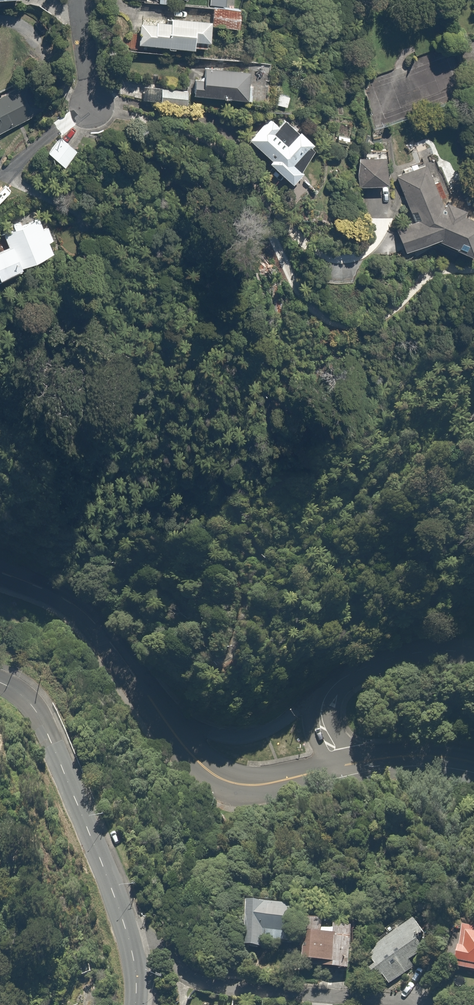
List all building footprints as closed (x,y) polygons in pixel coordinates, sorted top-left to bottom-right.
[(234,1),(224,0),(223,6),(210,5),(209,18),(209,24),(239,26),(241,7),(233,7),(234,1)] [(167,21),(137,19),(136,40),(207,46),(209,24),(209,18),(168,15),(167,21)] [(242,103),(268,105),(270,83),(282,85),(284,63),(249,60),(248,69),(201,65),(199,81),(191,81),(190,94),(242,98),(242,103)] [(25,76),(0,89),(0,132),(43,111),(25,76)] [(118,84),(117,97),(186,103),(187,90),(118,84)] [(288,95),(277,93),(274,106),(286,108),(288,95)] [(276,123),(267,115),(247,137),(268,156),(266,159),(289,181),(300,168),(296,165),(315,145),(283,115),(276,123)] [(75,149),(55,132),(43,148),(62,164),(75,149)] [(379,153),(355,156),(360,184),(383,180),(379,153)] [(473,246),(473,216),(434,194),(423,164),(397,173),(414,221),(395,228),(403,249),(437,236),(469,254),(473,246)] [(40,214),(0,228),(0,230),(4,241),(0,243),(0,269),(53,249),(40,214)] [(246,901),(242,946),(265,948),(266,939),(291,942),(295,906),(246,901)] [(423,931),(414,917),(367,950),(376,962),(367,969),(374,978),(380,974),(388,986),(412,969),(406,961),(424,948),(416,936),(423,931)] [(350,925),(312,923),(310,960),(330,961),(330,967),(347,968),(350,925)] [(462,923),(454,967),(473,970),(473,925),(462,923)]
